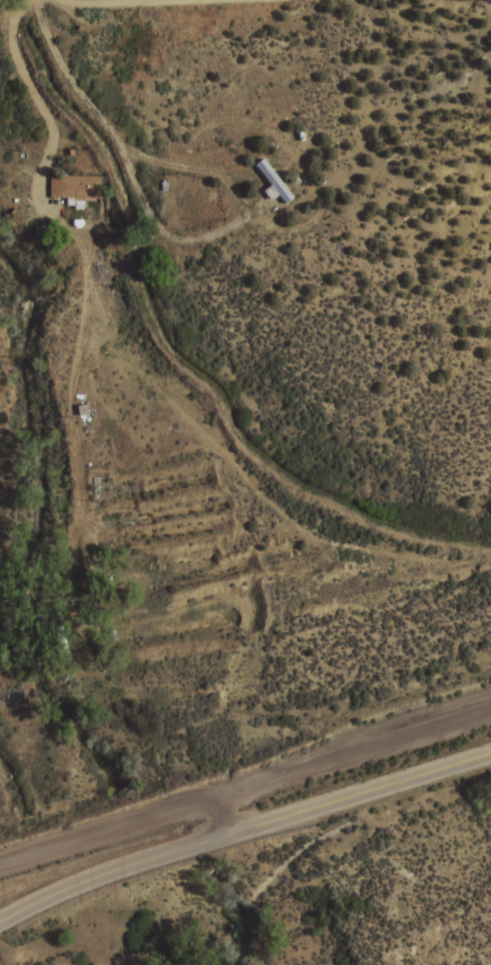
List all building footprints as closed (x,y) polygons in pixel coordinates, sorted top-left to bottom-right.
[(265,191),(273,201),(279,196),(286,204),(295,198),(266,158),(255,166),(271,186),(265,191)]
